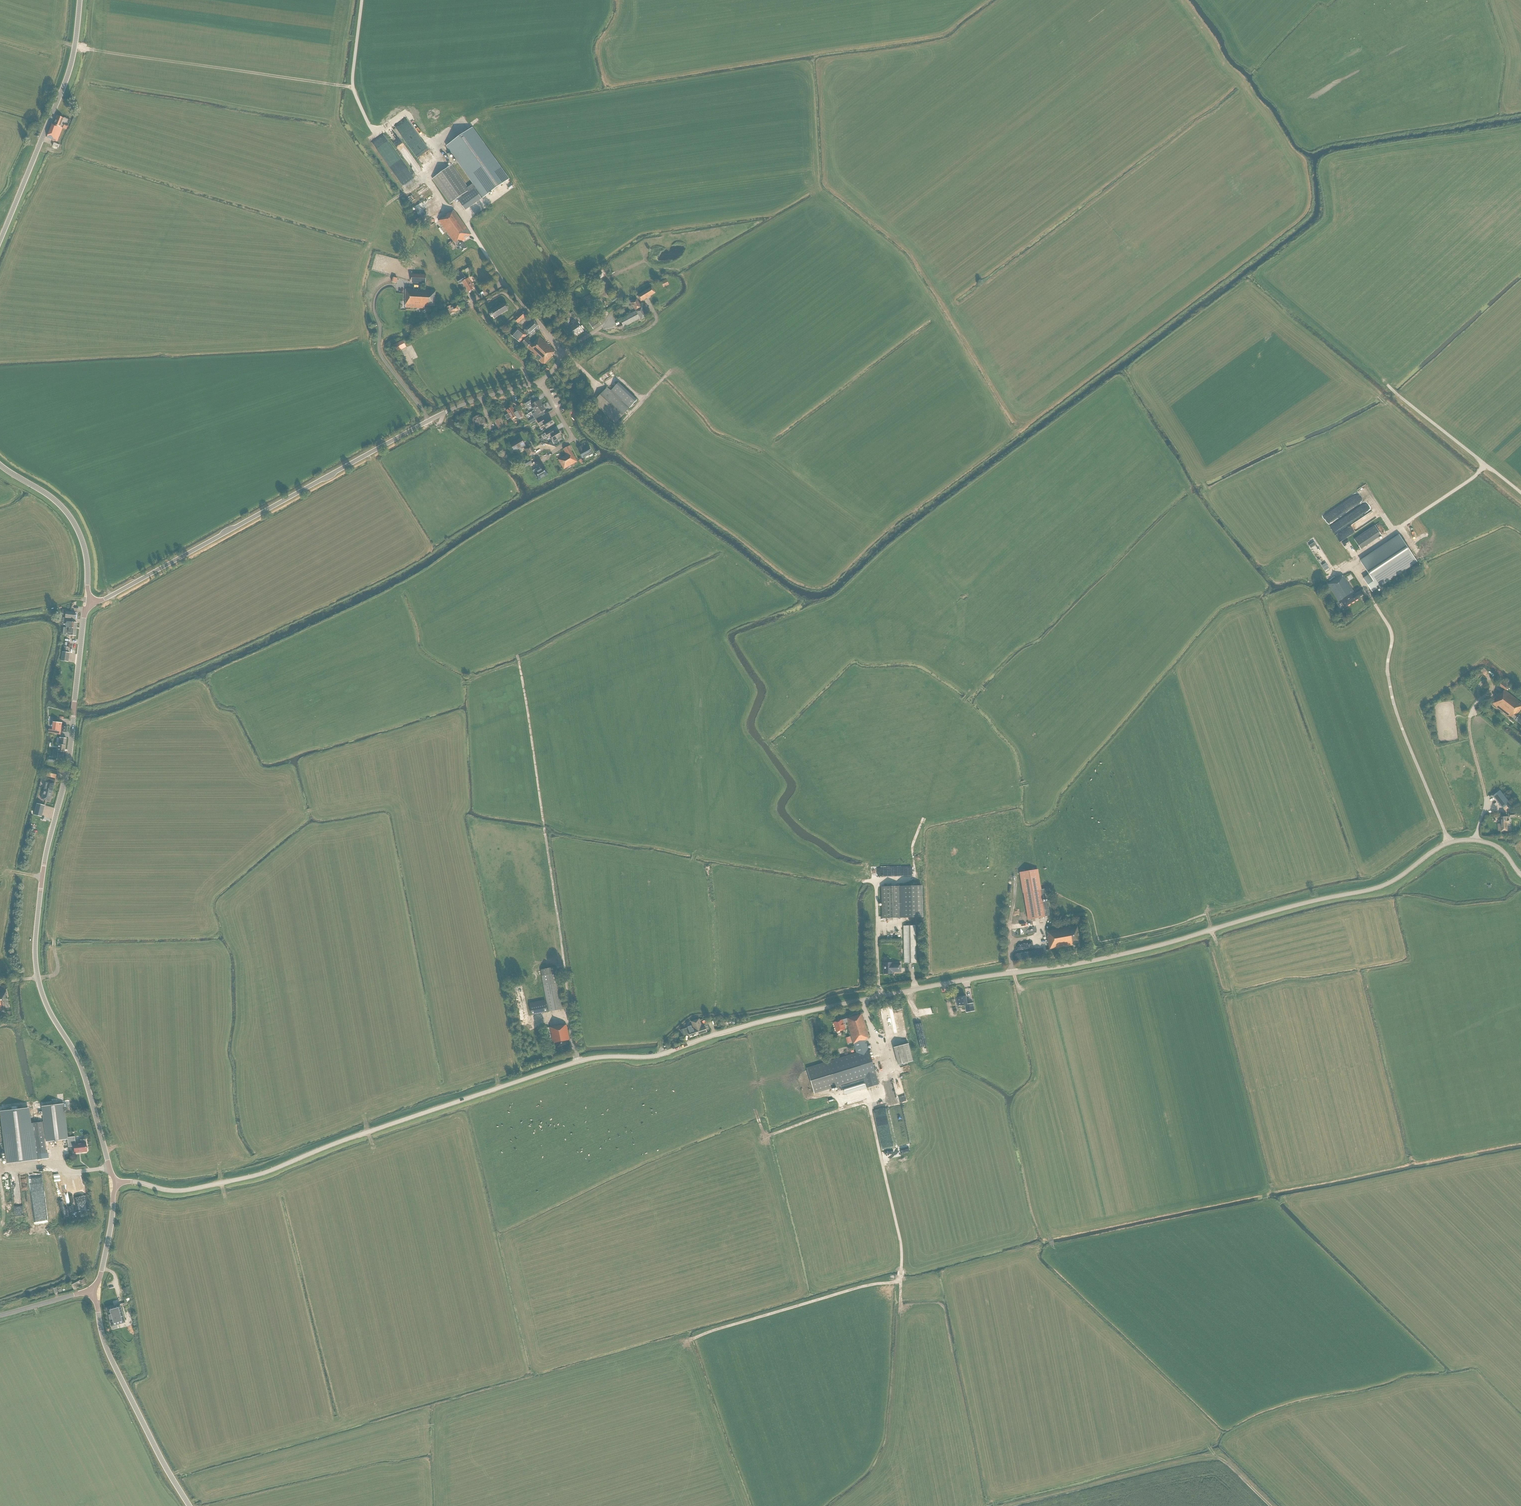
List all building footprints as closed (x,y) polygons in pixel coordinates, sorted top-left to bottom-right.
[(64,119),(57,116),(53,125),(52,124),(47,138),(57,142),(62,128),(61,128),(63,125),(61,124),(64,119)] [(447,146),(474,183),(468,188),(452,165),(433,179),(450,204),(457,199),(465,211),(509,180),(472,128),(447,146)] [(381,154),(389,166),(392,163),(385,152),(381,154)] [(412,207),(416,213),(422,209),(418,203),(412,207)] [(471,234),(457,215),(454,211),(450,213),(449,213),(438,221),(454,242),(454,241),(462,252),(467,248),(463,243),(462,241),(471,234)] [(462,272),(455,276),(459,284),(463,282),(465,286),(469,292),(473,290),(472,288),(474,287),(469,278),(466,280),(462,272)] [(600,272),(594,276),(598,280),(603,276),(600,272)] [(411,275),(411,282),(425,283),(425,276),(411,275)] [(669,285),(666,278),(661,281),(664,287),(669,285)] [(654,286),(652,287),(637,296),(641,302),(655,293),(657,292),(654,286)] [(435,306),(436,291),(406,289),(405,301),(406,301),(405,307),(424,308),(425,306),(435,306)] [(641,320),(647,316),(637,300),(635,301),(634,299),(630,301),(631,303),(636,311),(620,320),(622,324),(618,326),(619,329),(624,327),(623,325),(624,327),(641,318),(641,320)] [(508,311),(508,307),(507,304),(503,304),(490,312),(490,313),(491,314),(490,315),(491,318),(493,317),(494,319),(495,318),(508,311)] [(455,312),(459,310),(457,306),(453,308),(452,305),(447,308),(450,315),(455,313),(455,312)] [(527,314),(524,311),(522,313),(515,319),(518,323),(525,317),(527,314)] [(567,327),(564,330),(571,340),(570,338),(576,334),(577,335),(583,331),(582,329),(579,324),(580,324),(578,321),(579,320),(573,312),(571,313),(576,321),(573,323),(574,324),(568,328),(567,327)] [(593,330),(601,324),(596,317),(588,322),(593,330)] [(525,330),(528,334),(530,335),(532,336),(540,329),(538,327),(538,326),(534,321),(525,330)] [(527,336),(528,334),(525,330),(523,332),(518,328),(511,335),(520,343),(526,335),(527,336)] [(526,339),(522,343),(532,352),(531,353),(536,357),(540,360),(539,361),(544,365),(553,356),(552,355),(555,352),(539,337),(532,345),(526,339)] [(403,340),(394,345),(397,352),(406,347),(403,340)] [(543,375),(549,369),(546,366),(540,372),(543,375)] [(611,391),(607,388),(593,403),(615,423),(637,400),(618,383),(611,391)] [(525,404),(529,411),(533,408),(534,411),(542,405),(539,400),(533,404),(531,400),(525,404)] [(542,405),(534,411),(537,416),(545,410),(542,405)] [(512,407),(507,411),(509,414),(505,416),(507,420),(511,418),(512,419),(518,416),(519,419),(523,417),(519,411),(516,413),(512,407)] [(481,418),(479,415),(473,419),(472,420),(474,424),(475,423),(477,427),(481,425),(482,427),(487,425),(484,418),(483,419),(482,418),(481,418)] [(505,426),(501,418),(495,421),(499,429),(505,426)] [(550,418),(545,422),(543,419),(537,422),(541,427),(544,425),(546,429),(554,424),(550,418)] [(562,436),(558,431),(554,433),(552,430),(546,434),(548,437),(550,436),(554,441),(555,442),(554,443),(557,444),(558,440),(558,439),(562,436)] [(525,446),(521,438),(510,444),(515,452),(525,446)] [(535,453),(531,445),(525,449),(529,456),(535,453)] [(570,446),(563,449),(567,455),(559,460),(564,469),(565,469),(566,470),(569,469),(568,467),(577,462),(571,450),(572,449),(570,446)] [(578,449),(583,458),(589,455),(589,456),(593,454),(589,447),(584,450),(582,446),(578,449)] [(538,480),(549,474),(545,467),(545,468),(540,459),(534,462),(538,468),(533,471),(534,473),(534,474),(538,480)] [(1480,476),(1492,484),(1495,480),(1483,472),(1480,476)] [(1382,535),(1375,525),(1354,539),(1361,549),(1382,535)] [(1399,535),(1360,561),(1370,575),(1364,579),(1372,591),(1417,562),(1399,535)] [(1345,607),(1365,594),(1362,590),(1355,594),(1354,593),(1355,592),(1344,575),(1340,578),(1339,577),(1327,584),(1340,604),(1342,603),(1345,607)] [(75,623),(75,619),(74,619),(75,613),(66,612),(65,618),(66,618),(66,622),(67,622),(66,627),(71,628),(76,629),(77,623),(75,623)] [(71,628),(66,627),(66,628),(63,627),(63,635),(75,636),(76,629),(71,628)] [(68,647),(64,647),(63,652),(62,652),(61,661),(68,662),(70,653),(67,653),(68,647)] [(1502,681),(1501,684),(1499,686),(1502,688),(1506,690),(1509,686),(1502,681)] [(1507,715),(1510,717),(1510,716),(1520,725),(1520,717),(1517,714),(1520,709),(1520,703),(1505,690),(1502,694),(1501,693),(1492,704),(1507,715)] [(66,732),(67,726),(62,725),(62,723),(58,722),(58,719),(53,718),(52,730),(52,733),(56,734),(57,731),(66,732)] [(65,745),(66,738),(59,738),(58,751),(53,751),(52,758),(49,757),(48,761),(55,762),(56,758),(63,759),(64,752),(64,753),(65,745)] [(56,779),(57,771),(48,769),(46,776),(56,779)] [(46,781),(44,788),(52,790),(54,783),(55,780),(48,778),(47,781),(46,781)] [(52,790),(44,788),(41,799),(50,801),(52,790)] [(1513,806),(1506,798),(1504,795),(1498,800),(1507,811),(1513,806)] [(44,805),(37,803),(34,815),(42,817),(44,805)] [(1500,817),(1500,820),(1501,824),(1498,824),(1498,831),(1501,831),(1508,831),(1507,823),(1509,823),(1509,819),(1508,820),(1508,817),(1500,817)] [(1037,869),(1020,872),(1023,893),(1024,893),(1028,919),(1045,916),(1050,916),(1047,901),(1042,902),(1040,890),(1037,869)] [(881,887),(882,918),(922,917),(921,886),(881,887)] [(904,926),(904,941),(904,963),(916,963),(916,925),(904,926)] [(1072,944),(1080,943),(1077,926),(1070,927),(1070,928),(1065,929),(1064,928),(1048,931),(1048,936),(1047,937),(1050,949),(1072,945),(1072,944)] [(892,972),(900,972),(900,964),(892,965),(892,963),(883,963),(883,974),(892,974),(892,972)] [(557,973),(556,967),(541,970),(542,976),(548,1011),(563,1009),(557,973)] [(8,1007),(5,986),(0,986),(0,1011),(1,1010),(1,1008),(8,1007)] [(974,1011),(973,1003),(967,1004),(966,996),(959,997),(956,998),(957,1005),(961,1005),(965,1004),(966,1013),(974,1011)] [(531,1015),(547,1012),(545,1000),(529,1003),(531,1015)] [(895,1014),(898,1028),(904,1027),(901,1012),(895,1014)] [(857,1053),(807,1069),(814,1093),(864,1078),(867,1088),(879,1084),(865,1039),(869,1037),(862,1014),(846,1019),(842,1020),(833,1022),(836,1032),(845,1029),(843,1023),(847,1022),(857,1053)] [(693,1025),(696,1035),(706,1032),(705,1027),(702,1028),(699,1019),(691,1022),(693,1025)] [(549,1025),(544,1026),(545,1031),(550,1030),(553,1042),(554,1049),(570,1046),(569,1039),(566,1025),(562,1025),(552,1026),(552,1024),(549,1025)] [(689,1033),(690,1037),(696,1035),(693,1025),(687,1027),(687,1028),(685,1028),(680,1030),(682,1036),(687,1034),(689,1033)] [(913,1061),(908,1043),(893,1047),(898,1065),(913,1061)] [(900,1103),(906,1101),(901,1077),(894,1079),(900,1103)] [(842,1086),(845,1095),(867,1089),(864,1081),(842,1086)] [(63,1104),(42,1106),(44,1122),(33,1123),(29,1122),(27,1108),(2,1111),(8,1163),(33,1160),(31,1143),(34,1142),(36,1160),(47,1158),(44,1137),(46,1137),(46,1141),(67,1139),(68,1147),(74,1146),(74,1153),(86,1151),(87,1150),(86,1142),(75,1144),(75,1136),(67,1137),(64,1110),(63,1104)] [(84,1216),(92,1213),(88,1202),(80,1205),(84,1216)] [(86,1281),(87,1281),(86,1277),(84,1278),(84,1277),(82,1278),(82,1279),(79,1281),(71,1285),(74,1290),(82,1286),(87,1283),(86,1281)] [(121,1307),(128,1305),(126,1300),(119,1302),(120,1304),(106,1308),(111,1326),(125,1322),(124,1319),(121,1307)]
